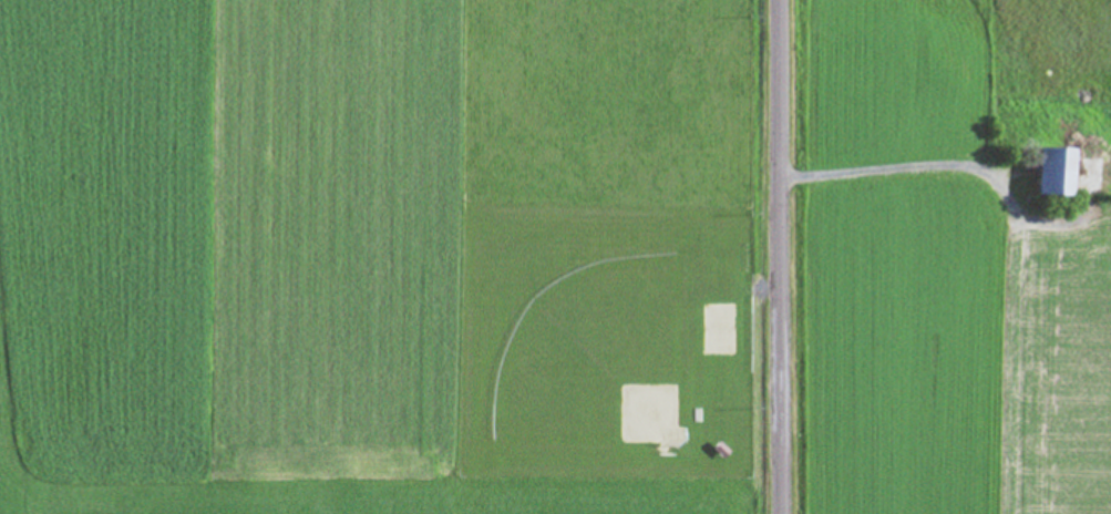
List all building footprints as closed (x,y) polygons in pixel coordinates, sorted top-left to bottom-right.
[(1030,196),(1064,197),(1066,150),(1032,148),(1030,196)]
